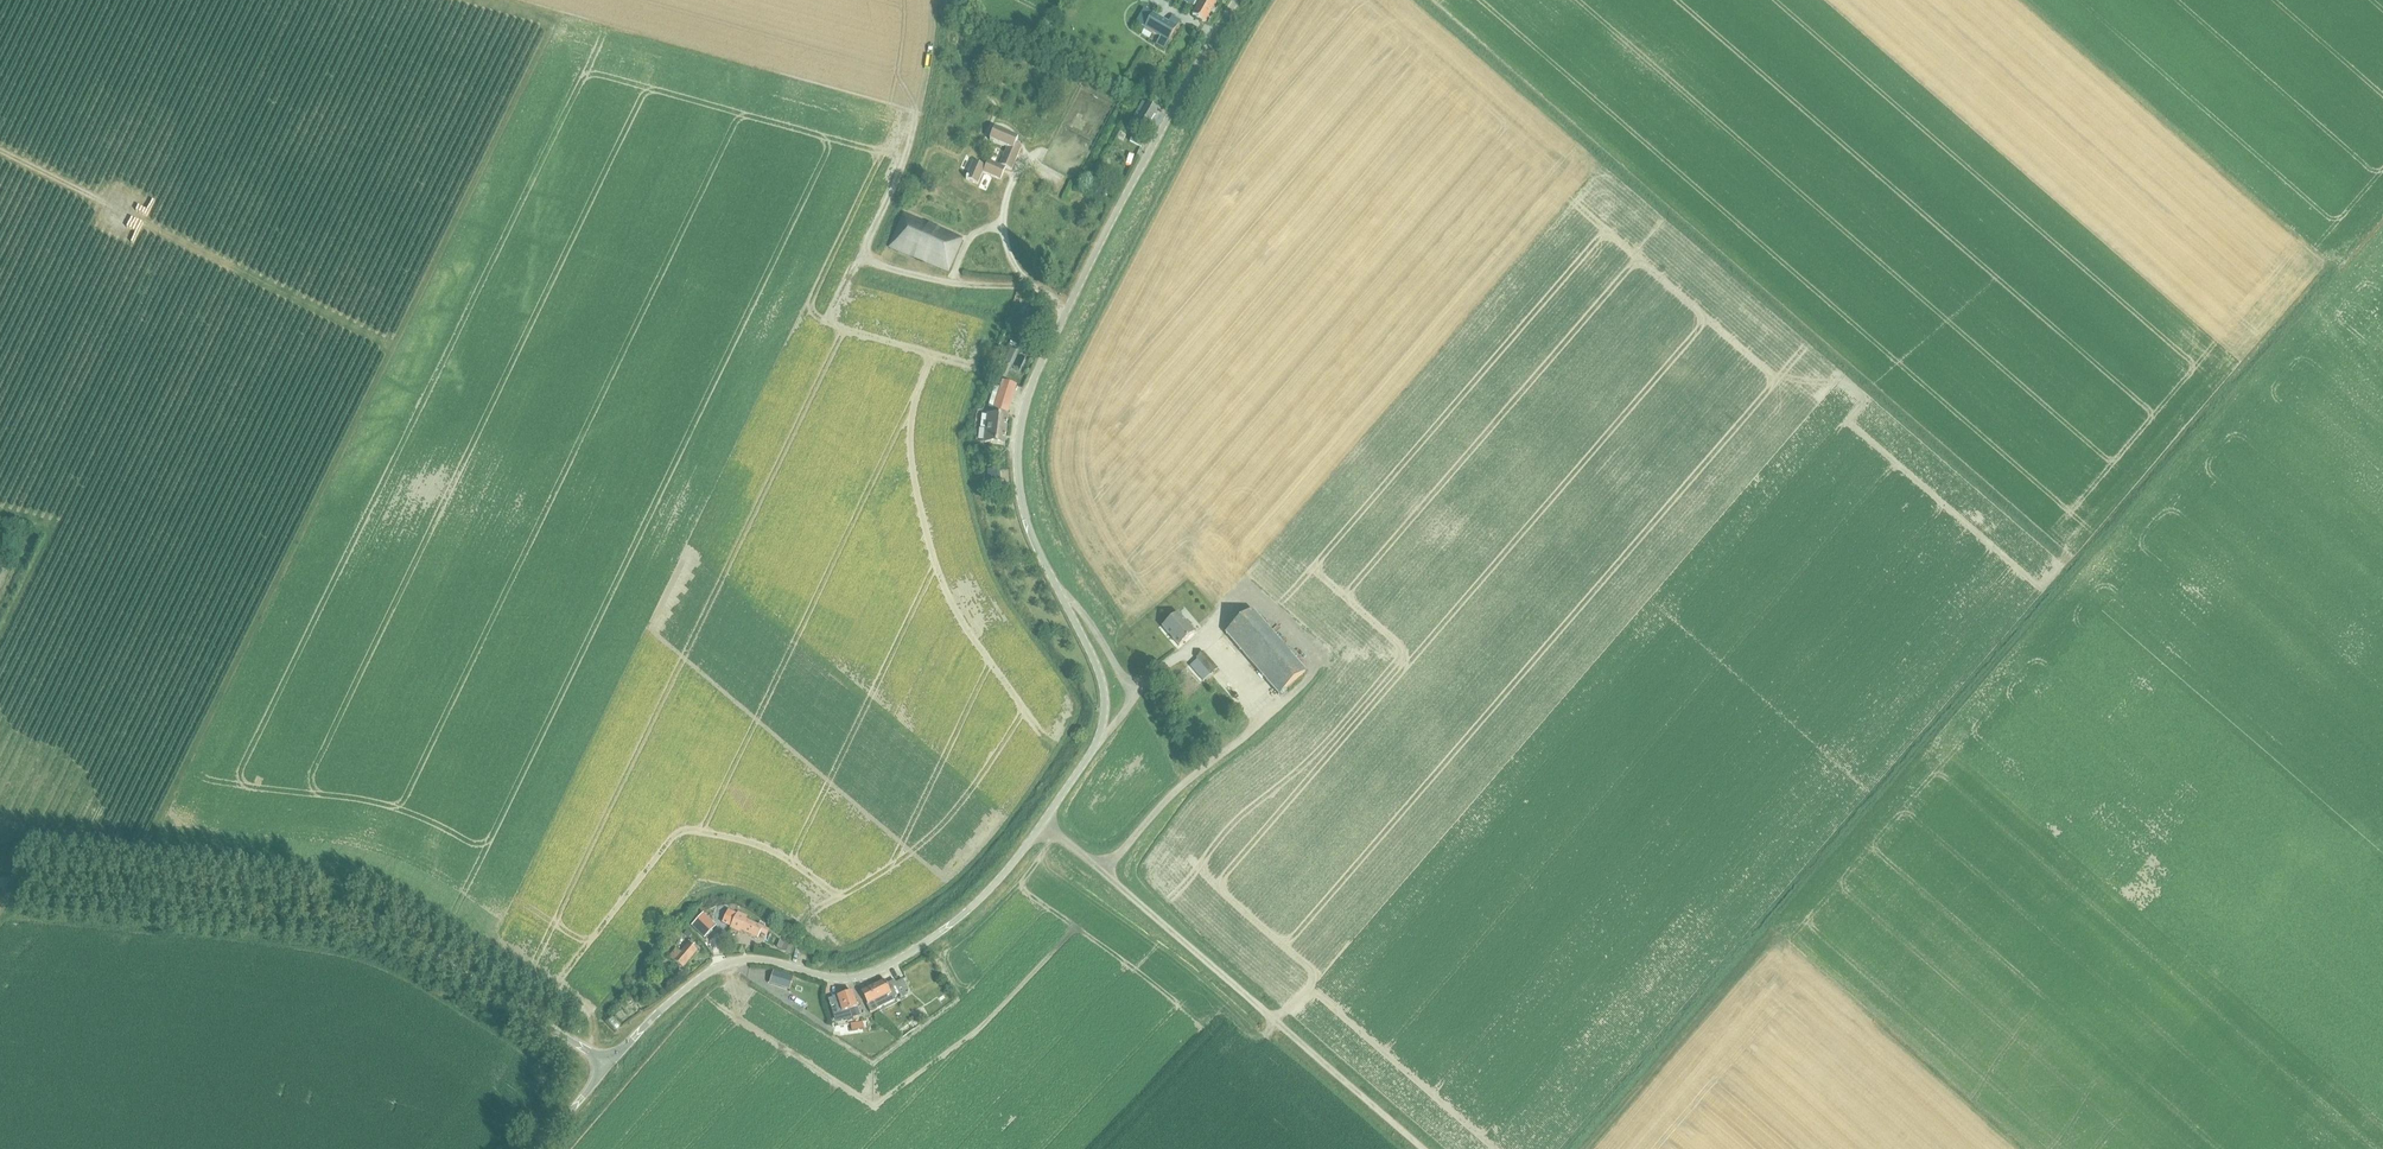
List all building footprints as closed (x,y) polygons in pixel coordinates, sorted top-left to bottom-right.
[(1195,5),(1196,3),(1196,2),(1198,3),(1199,4),(1195,12),(1192,16),(1203,22),(1205,23),(1206,22),(1210,15),(1216,3),(1215,3),(1210,0),(1186,0),(1195,5)] [(1144,20),(1151,6),(1143,2),(1136,16),(1144,20)] [(1180,21),(1156,7),(1144,29),(1159,38),(1155,45),(1164,50),(1180,21)] [(1142,104),(1131,124),(1129,129),(1133,132),(1136,126),(1144,130),(1155,111),(1142,104)] [(1006,171),(1018,148),(1013,145),(1016,140),(993,127),(987,139),(1004,148),(995,165),(984,159),(981,164),(969,158),(960,175),(972,181),(978,170),(995,179),(1001,168),(1006,171)] [(1145,140),(1133,134),(1129,142),(1142,148),(1145,140)] [(947,273),(961,240),(903,216),(889,248),(947,273)] [(129,221),(125,230),(131,233),(135,224),(129,221)] [(1028,364),(1031,353),(1024,351),(1021,362),(1028,364)] [(1002,380),(998,394),(991,393),(987,407),(1008,413),(1017,384),(1002,380)] [(982,416),(980,429),(987,429),(985,442),(1005,444),(1007,418),(988,416),(982,416)] [(989,480),(997,480),(997,470),(989,470),(989,480)] [(1225,632),(1277,694),(1304,671),(1252,610),(1225,632)] [(1179,646),(1195,632),(1179,613),(1163,626),(1179,646)] [(1202,652),(1195,658),(1210,675),(1217,669),(1202,652)] [(740,913),(733,929),(739,933),(740,931),(757,939),(760,934),(767,937),(770,929),(756,923),(746,918),(747,916),(740,913)] [(704,939),(716,926),(703,914),(691,927),(704,939)] [(693,934),(688,930),(684,934),(689,938),(693,934)] [(675,949),(671,953),(668,957),(673,961),(680,967),(695,951),(690,946),(693,943),(691,941),(679,953),(675,949)] [(790,953),(793,947),(786,944),(782,950),(790,953)] [(791,987),(794,978),(773,971),(770,981),(769,984),(779,986),(790,990),(791,987)] [(884,981),(861,992),(867,1006),(871,1013),(872,1013),(877,1011),(877,1009),(894,1001),(892,998),(901,994),(901,993),(908,990),(903,980),(896,984),(894,981),(886,985),(884,981)] [(852,992),(828,1000),(833,1016),(850,1010),(853,1018),(860,1016),(852,992)] [(523,1143),(528,1147),(534,1140),(529,1136),(523,1143)]
